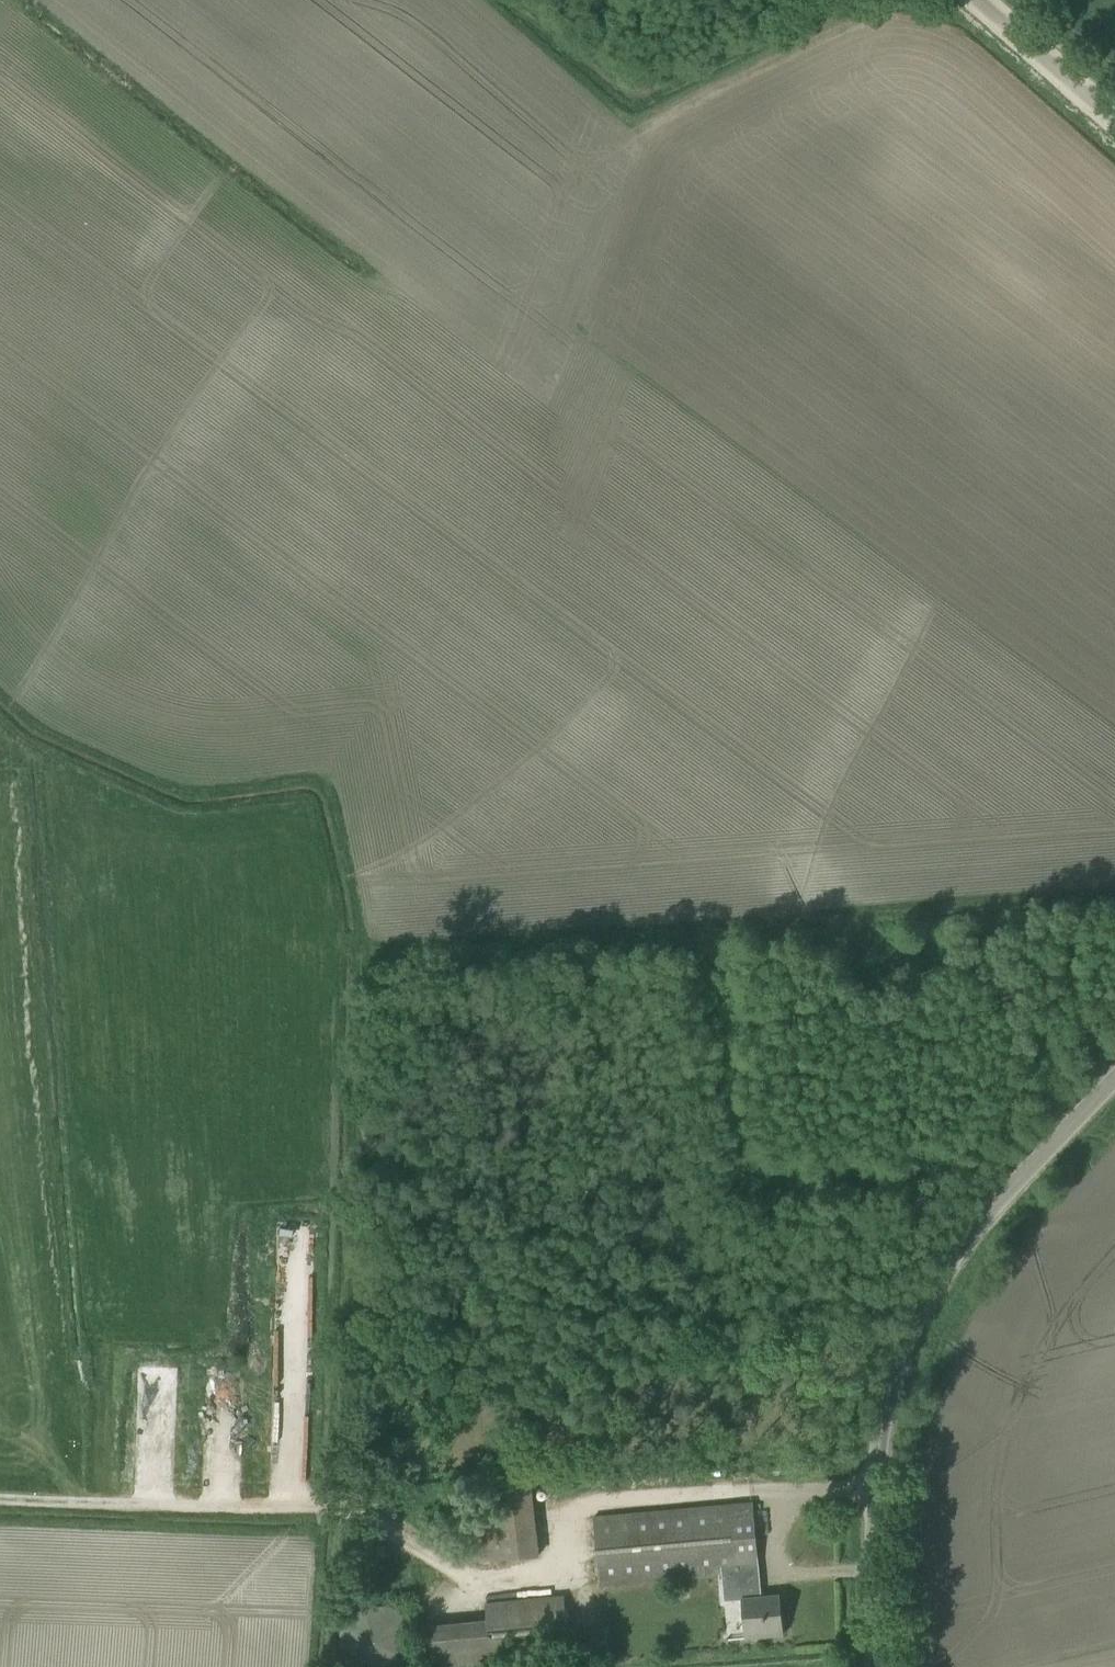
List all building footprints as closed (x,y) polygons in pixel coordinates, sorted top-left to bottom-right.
[(471,1485),(479,1561),(539,1555),(531,1479),(471,1485)] [(599,1586),(721,1575),(724,1600),(741,1599),(745,1639),(784,1635),(780,1595),(762,1597),(753,1503),(731,1505),(731,1502),(592,1515),(599,1586)] [(487,1618),(415,1625),(419,1666),(479,1666),(570,1658),(563,1593),(486,1601),(487,1618)] [(352,1666),(398,1666),(410,1657),(412,1628),(393,1605),(364,1602),(342,1621),(339,1652),(352,1666)]
